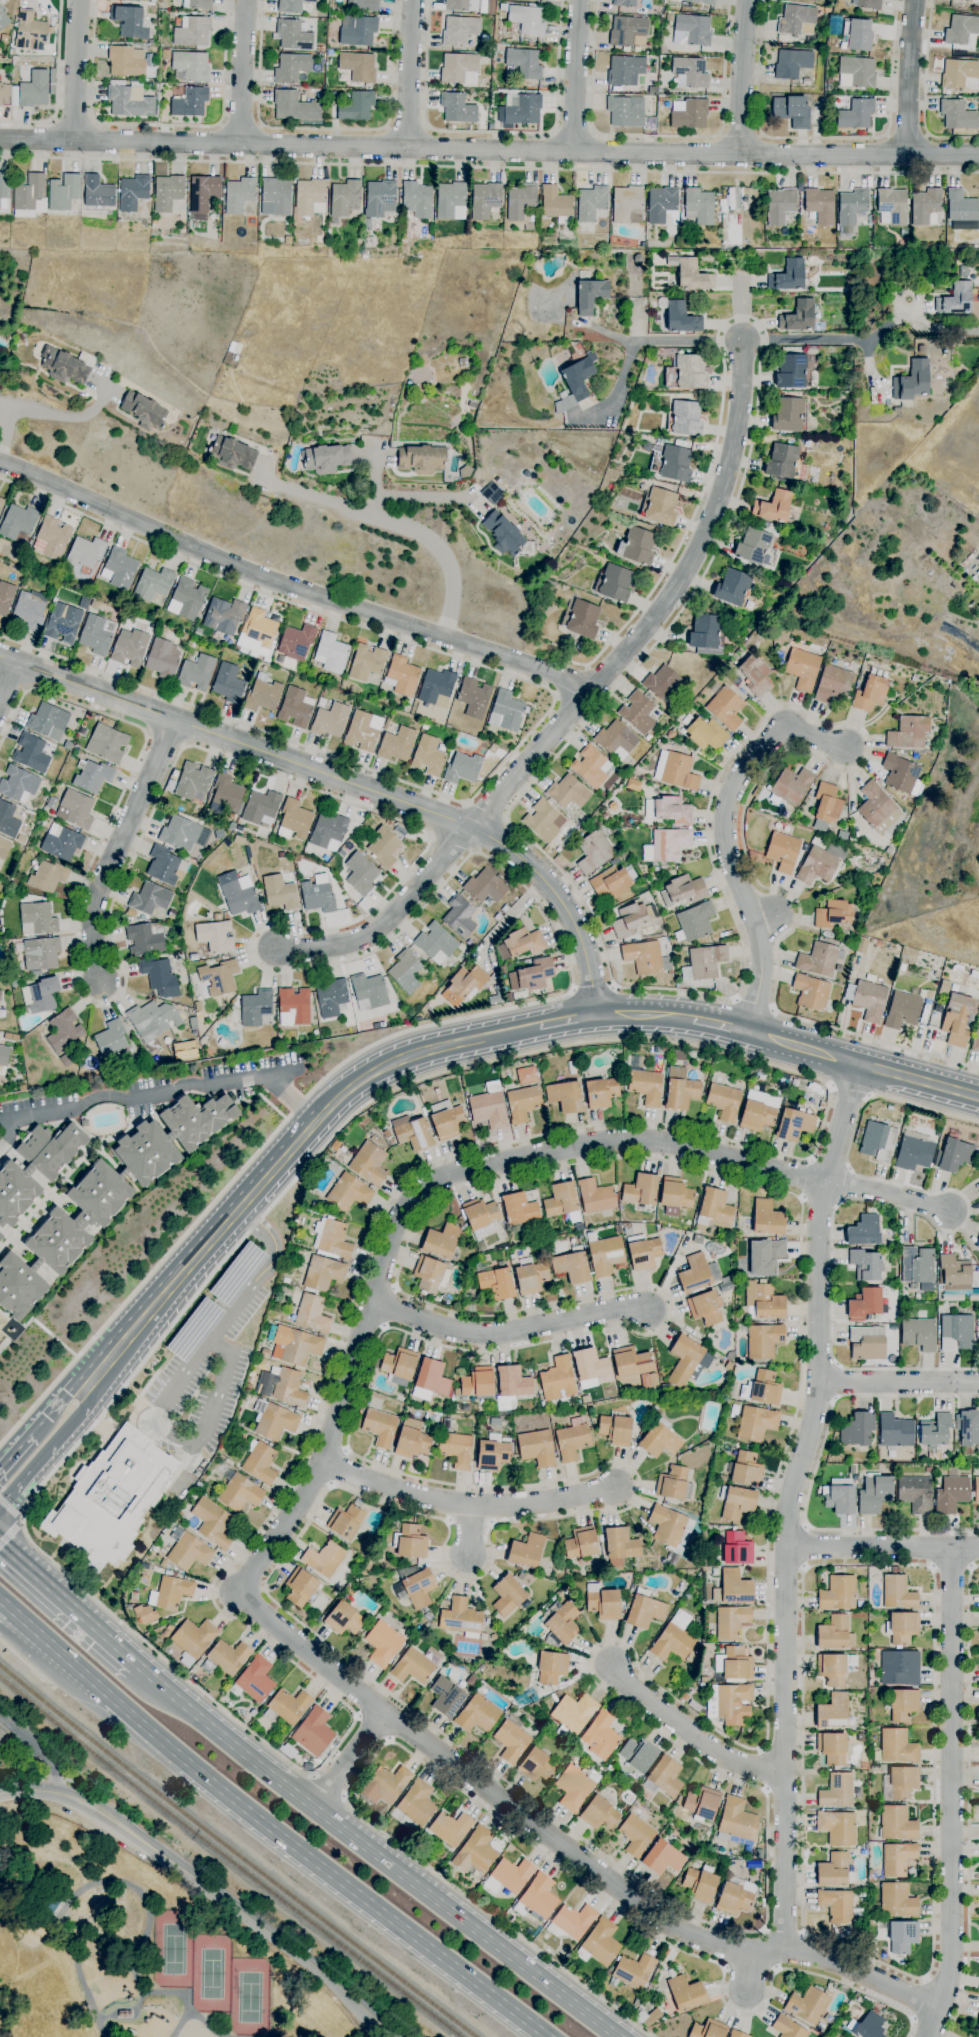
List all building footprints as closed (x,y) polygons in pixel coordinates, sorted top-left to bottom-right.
[(182,10),(183,0),(212,0),(211,10),(189,8),(189,10),(182,10)] [(278,13),(280,0),(316,0),(316,4),(307,3),(307,4),(313,5),(312,15),(280,12),(280,13),(278,13)] [(347,9),(348,0),(380,0),(379,12),(347,9)] [(445,10),(446,0),(479,0),(478,12),(449,10),(445,10)] [(487,15),(488,0),(496,0),(494,15),(487,15)] [(612,6),(613,0),(636,0),(635,8),(617,6),(612,6)] [(851,5),(852,0),(882,0),(880,11),(876,11),(876,10),(857,8),(857,6),(851,5)] [(543,38),(538,38),(520,36),(521,24),(507,23),(509,5),(528,7),(528,4),(535,4),(535,8),(542,8),(540,23),(545,23),(543,38)] [(782,34),(777,33),(779,18),(783,19),(785,4),(817,8),(815,25),(814,25),(813,34),(801,33),(800,36),(782,33),(782,34)] [(11,22),(0,32),(0,5),(3,9),(2,11),(11,22)] [(148,40),(139,40),(139,38),(119,38),(120,22),(109,21),(110,7),(142,8),(142,9),(144,9),(144,18),(141,18),(141,20),(149,20),(148,40)] [(44,44),(43,51),(14,48),(16,39),(19,20),(18,20),(19,9),(34,10),(33,21),(48,23),(46,44),(44,44)] [(710,47),(708,47),(686,45),(673,44),(675,14),(711,18),(709,32),(711,33),(710,47)] [(951,14),(978,17),(978,36),(969,34),(967,46),(949,44),(943,43),(945,29),(949,29),(951,14)] [(205,50),(196,50),(196,47),(173,45),(174,28),(181,28),(182,17),(188,17),(188,16),(208,17),(211,17),(211,32),(209,32),(208,47),(205,47),(205,50)] [(632,47),(611,45),(611,46),(609,46),(610,31),(612,31),(613,16),(648,19),(647,36),(646,46),(633,45),(632,47)] [(372,47),(353,45),(353,47),(342,46),(342,45),(339,45),(340,28),(354,29),(354,26),(349,26),(349,20),(354,21),(355,17),(373,18),(373,17),(378,18),(377,33),(373,32),(372,47)] [(466,47),(445,46),(442,46),(443,31),(445,31),(446,17),(481,19),(480,36),(466,35),(466,47)] [(313,50),(280,49),(281,34),(276,34),(277,19),(282,19),(282,20),(300,21),(300,33),(314,33),(313,50)] [(870,52),(847,50),(848,44),(846,44),(847,36),(841,35),(843,19),(849,19),(850,19),(871,21),(870,32),(872,32),(870,52)] [(145,76),(110,76),(110,61),(109,61),(109,46),(111,46),(111,47),(132,47),(132,50),(144,50),(144,59),(145,59),(145,76)] [(541,80),(518,79),(518,67),(505,66),(506,49),(539,51),(538,66),(542,66),(541,80)] [(798,80),(777,79),(777,80),(774,79),(776,64),(777,64),(778,50),(814,52),(812,69),(799,68),(798,80)] [(209,83),(185,82),(185,70),(171,70),(172,52),(207,53),(207,68),(209,68),(209,83)] [(375,84),(351,83),(352,71),(338,70),(339,53),(374,54),(373,68),(375,68),(375,84)] [(297,84),(279,83),(279,84),(274,83),(275,69),(279,69),(280,54),(312,55),(312,72),(298,72),(297,84)] [(475,84),(443,83),(440,83),(441,68),(443,68),(444,54),(479,55),(478,72),(476,72),(475,84)] [(630,86),(610,85),(610,86),(607,85),(608,71),(610,71),(611,56),(646,58),(645,75),(631,74),(630,86)] [(874,89),(851,87),(852,75),(838,74),(839,57),(874,59),(873,74),(875,74),(874,89)] [(708,89),(701,89),(701,88),(685,87),(676,87),(677,75),(671,75),(672,58),(705,59),(704,74),(709,75),(708,89)] [(967,61),(978,62),(978,70),(978,79),(965,78),(964,90),(943,89),(940,89),(941,74),(943,74),(944,59),(967,61)] [(33,108),(19,107),(19,83),(31,84),(31,70),(48,70),(48,106),(33,105),(33,108)] [(2,107),(0,107),(0,83),(2,83),(2,85),(10,85),(10,104),(2,104),(2,107)] [(155,117),(111,115),(111,101),(109,101),(106,101),(107,85),(112,85),(112,87),(130,87),(130,86),(142,86),(142,97),(155,97),(155,117)] [(203,117),(170,116),(171,89),(185,89),(185,87),(209,87),(208,102),(204,102),(203,117)] [(321,120),(275,119),(275,104),(274,104),(274,89),(277,89),(277,90),(297,90),(297,103),(310,103),(310,100),(315,100),(315,103),(321,103),(321,120)] [(370,121),(342,120),(342,121),(337,121),(337,103),(351,103),(351,91),(369,92),(369,91),(375,91),(374,107),(370,106),(370,121)] [(477,122),(444,122),(444,107),(440,107),(440,92),(446,92),(446,93),(464,93),(464,106),(477,106),(477,122)] [(503,123),(504,106),(518,107),(518,94),(541,95),(541,109),(539,109),(539,124),(503,123)] [(656,129),(651,129),(651,128),(643,128),(644,127),(611,127),(611,112),(607,112),(607,97),(612,97),(612,98),(630,98),(630,110),(644,110),(644,118),(656,118),(656,129)] [(810,130),(791,130),(791,119),(772,119),(772,98),(786,98),(786,97),(806,97),(806,101),(806,105),(809,105),(809,107),(810,107),(810,130)] [(705,128),(688,128),(687,128),(670,128),(670,111),(672,111),(672,102),(684,102),(684,99),(705,100),(705,99),(708,99),(707,114),(705,114),(705,128)] [(837,128),(837,111),(851,111),(851,99),(869,99),(874,99),(874,114),(871,114),(870,114),(870,128),(837,128)] [(977,129),(945,129),(945,114),(940,114),(940,99),(945,99),(945,100),(964,100),(964,112),(977,112),(977,129)] [(7,209),(0,209),(0,173),(10,173),(9,200),(7,199),(7,209)] [(35,218),(14,218),(14,211),(13,211),(14,179),(26,180),(26,186),(28,186),(28,173),(46,174),(46,177),(45,177),(44,199),(46,199),(46,213),(35,213),(35,218)] [(70,212),(49,212),(49,180),(61,180),(61,186),(63,186),(63,174),(81,174),(81,179),(80,179),(80,201),(70,201),(70,212)] [(115,207),(84,206),(84,174),(99,174),(99,185),(115,186),(115,207)] [(136,213),(119,213),(120,195),(117,195),(117,182),(120,182),(120,180),(135,180),(135,175),(150,176),(150,181),(149,181),(149,200),(137,199),(136,213)] [(171,214),(155,213),(155,201),(156,178),(170,178),(170,176),(185,177),(185,179),(184,200),(172,200),(171,214)] [(208,214),(191,214),(191,177),(221,177),(221,201),(208,201),(208,214)] [(242,215),(225,215),(226,193),(223,193),(223,189),(226,189),(226,182),(241,182),(241,178),(256,178),(256,183),(255,183),(254,202),(243,202),(242,215)] [(291,216),(274,216),(274,215),(262,215),(262,202),(262,182),(261,182),(261,178),(277,179),(277,181),(291,181),(291,216)] [(313,217),(295,216),(296,202),(297,181),(311,181),(311,179),(325,180),(325,203),(313,203),(313,217)] [(339,224),(331,224),(332,217),(331,217),(332,184),(346,185),(346,180),(362,181),(362,186),(361,186),(360,204),(360,211),(348,211),(348,218),(339,217),(339,224)] [(395,221),(387,220),(383,218),(365,218),(365,209),(366,209),(367,183),(382,183),(382,181),(396,182),(395,221)] [(431,220),(414,219),(415,207),(414,207),(414,212),(403,211),(403,205),(403,185),(402,185),(402,181),(418,182),(417,186),(432,186),(431,220)] [(453,220),(436,220),(437,188),(438,184),(452,184),(452,183),(466,183),(466,207),(454,206),(453,220)] [(489,221),(472,220),(473,185),(487,185),(487,183),(503,184),(502,186),(501,208),(489,207),(489,221)] [(524,221),(508,221),(508,188),(522,189),(522,184),(537,184),(537,189),(536,208),(524,208),(524,221)] [(572,225),(557,224),(557,217),(542,217),(543,196),(542,196),(542,185),(557,185),(557,196),(573,196),(572,217),(572,225)] [(595,223),(577,223),(578,190),(593,190),(593,186),(608,186),(607,210),(595,210),(595,223)] [(629,224),(613,224),(613,188),(628,188),(628,186),(643,187),(643,190),(642,190),(642,211),(630,210),(629,224)] [(665,225),(648,224),(649,189),(663,189),(664,187),(678,188),(678,190),(677,211),(665,211),(665,225)] [(713,226),(696,225),(696,212),(685,212),(685,193),(685,188),(700,188),(700,192),(714,193),(713,226)] [(929,226),(911,226),(911,199),(912,199),(912,193),(926,193),(926,189),(941,188),(941,194),(940,194),(940,212),(937,212),(937,224),(929,224),(929,226)] [(784,226),(767,226),(767,191),(782,191),(782,189),(797,189),(797,191),(796,191),(797,213),(784,213),(784,226)] [(835,226),(816,226),(816,212),(804,213),(804,191),(803,191),(803,189),(819,189),(819,191),(833,191),(833,213),(835,213),(835,226)] [(856,226),(838,226),(838,212),(839,212),(839,193),(853,193),(853,189),(868,189),(868,193),(868,213),(856,213),(856,226)] [(890,226),(890,224),(880,224),(880,212),(878,213),(877,189),(892,189),(892,191),(906,191),(906,226),(890,226)] [(978,228),(965,228),(965,221),(948,221),(948,200),(948,189),(962,189),(962,199),(978,199),(978,220),(978,228)] [(726,245),(722,245),(722,215),(741,215),(741,244),(737,244),(737,245),(726,245)] [(371,230),(363,230),(363,219),(371,219),(371,230)] [(641,264),(637,264),(634,262),(634,258),(636,255),(640,255),(643,257),(643,261),(641,264)] [(708,289),(679,289),(679,286),(677,286),(677,281),(679,281),(679,267),(678,267),(678,258),(696,258),(696,266),(697,266),(697,275),(707,275),(714,275),(714,289),(708,289)] [(776,290),(776,289),(768,289),(768,275),(775,275),(785,275),(785,267),(786,267),(786,258),(804,258),(804,263),(803,263),(803,290),(776,290)] [(968,276),(960,276),(960,266),(968,266),(968,276)] [(593,317),(578,317),(578,311),(578,304),(577,304),(577,302),(572,302),(572,289),(578,289),(578,281),(604,281),(610,281),(610,299),(599,299),(599,300),(593,300),(593,317)] [(967,313),(963,314),(963,313),(942,313),(935,313),(935,298),(942,298),(952,298),(952,290),(953,290),(953,281),(971,281),(971,289),(971,313),(967,313)] [(684,335),(679,335),(679,332),(675,332),(675,333),(671,333),(671,332),(667,332),(667,307),(665,309),(660,309),(658,307),(657,300),(659,298),(665,298),(667,300),(685,300),(685,309),(686,309),(686,317),(695,317),(703,317),(703,331),(695,331),(695,332),(684,332),(684,335)] [(813,331),(785,330),(778,330),(779,315),(795,316),(795,307),(796,307),(796,299),(814,299),(813,331)] [(237,360),(231,358),(233,355),(228,353),(228,352),(227,351),(231,342),(236,343),(239,344),(238,344),(242,345),(237,360)] [(49,373),(50,370),(41,366),(43,362),(42,362),(43,360),(45,361),(47,357),(43,356),(48,345),(71,356),(71,357),(77,360),(82,351),(96,358),(91,368),(83,387),(74,382),(74,381),(70,379),(68,382),(63,384),(50,378),(49,373)] [(707,388),(678,388),(678,387),(672,387),(672,364),(676,364),(676,355),(687,355),(687,350),(690,350),(690,355),(703,355),(703,374),(707,374),(707,388)] [(805,388),(775,388),(775,374),(779,374),(779,355),(807,355),(807,369),(805,369),(805,373),(810,373),(810,387),(805,387),(805,388)] [(556,414),(554,403),(561,401),(561,400),(558,394),(564,391),(568,397),(572,394),(561,375),(562,375),(560,371),(588,356),(596,373),(589,377),(590,378),(582,382),(590,397),(577,403),(578,405),(562,413),(556,414)] [(912,401),(899,400),(892,400),(893,378),(899,378),(899,377),(910,377),(910,369),(911,369),(911,359),(928,359),(928,395),(924,395),(924,396),(920,396),(921,395),(912,395),(912,401)] [(160,433),(152,427),(148,433),(138,426),(141,422),(136,420),(138,418),(130,413),(130,414),(120,408),(122,405),(121,404),(129,390),(136,395),(137,393),(150,401),(151,400),(159,404),(158,406),(169,412),(163,421),(165,422),(164,425),(164,426),(160,433)] [(800,432),(771,431),(772,416),(775,416),(776,397),(804,399),(803,413),(801,413),(801,417),(806,417),(806,431),(800,431),(800,432)] [(476,409),(467,407),(469,401),(478,403),(476,409)] [(701,437),(672,434),(672,432),(667,432),(668,418),(672,418),(673,415),(672,415),(673,401),(700,403),(698,422),(702,422),(701,437)] [(215,461),(216,459),(209,456),(207,455),(208,452),(208,451),(209,448),(210,448),(211,444),(214,445),(217,435),(222,437),(222,436),(225,437),(224,438),(229,439),(229,438),(238,441),(237,443),(251,448),(251,449),(258,452),(251,472),(240,468),(241,466),(238,465),(239,463),(238,463),(235,468),(231,470),(217,465),(215,461)] [(315,473),(315,470),(305,471),(304,460),(306,459),(304,449),(313,448),(317,448),(317,446),(326,445),(326,447),(341,445),(341,447),(346,446),(345,441),(351,440),(352,445),(351,445),(351,447),(349,448),(351,466),(341,467),(340,466),(336,466),(336,471),(333,474),(319,476),(315,473)] [(648,452),(644,451),(642,448),(643,444),(646,442),(650,443),(652,446),(651,450),(648,452)] [(804,481),(798,480),(798,479),(792,478),(792,480),(763,475),(766,460),(769,461),(773,443),(800,448),(799,453),(802,454),(800,465),(807,466),(804,481)] [(688,484),(660,477),(660,476),(655,475),(655,472),(649,471),(652,460),(663,462),(664,458),(662,458),(665,444),(692,451),(691,455),(688,469),(692,470),(688,484)] [(413,472),(413,468),(409,468),(409,469),(397,469),(397,462),(398,462),(398,448),(406,448),(406,447),(422,447),(422,446),(430,446),(430,447),(446,448),(446,466),(445,466),(445,470),(442,470),(434,470),(434,472),(431,476),(416,475),(413,472)] [(494,507),(492,504),(491,505),(480,493),(492,482),(505,495),(494,507)] [(672,527),(644,519),(644,517),(639,516),(643,503),(648,504),(649,500),(648,500),(652,487),(654,488),(655,485),(659,486),(658,489),(678,494),(673,512),(676,513),(672,527)] [(785,524),(759,517),(758,518),(750,516),(754,500),(762,502),(770,504),(772,496),(773,496),(775,488),(793,493),(791,500),(785,524)] [(14,541),(0,534),(0,527),(11,504),(25,511),(27,506),(41,513),(37,520),(30,536),(29,535),(24,545),(15,541),(14,541)] [(513,558),(506,551),(502,556),(493,547),(497,543),(494,540),(496,538),(489,531),(488,532),(481,524),(484,521),(483,521),(495,509),(501,516),(502,515),(512,526),(514,525),(520,531),(518,532),(527,542),(517,551),(519,554),(516,556),(515,556),(513,558)] [(58,562),(42,554),(47,544),(35,538),(42,523),(42,522),(45,515),(59,521),(56,527),(62,529),(64,524),(74,529),(58,562)] [(648,567),(621,557),(621,556),(616,554),(623,536),(626,537),(630,525),(656,535),(650,552),(653,554),(648,567)] [(765,567),(761,565),(760,566),(733,557),(737,543),(741,544),(747,526),(773,536),(769,548),(767,548),(766,552),(770,554),(765,567)] [(92,570),(76,563),(74,567),(65,563),(76,536),(92,543),(94,538),(107,543),(101,559),(98,558),(96,562),(95,562),(92,570)] [(126,592),(109,585),(114,574),(103,569),(110,554),(110,553),(113,546),(126,552),(125,556),(140,562),(126,592)] [(625,605),(598,594),(598,593),(593,591),(600,573),(603,574),(608,563),(633,573),(627,590),(630,591),(625,605)] [(149,604),(132,595),(138,583),(137,583),(145,567),(159,574),(162,568),(176,575),(173,582),(172,582),(165,598),(155,593),(149,604)] [(751,610),(740,606),(739,608),(712,597),(717,583),(721,584),(727,567),(753,578),(749,589),(751,590),(749,595),(756,598),(751,610)] [(193,623),(177,615),(166,610),(171,600),(177,585),(177,584),(181,576),(194,582),(192,588),(197,590),(199,585),(209,590),(206,597),(205,597),(199,610),(199,611),(193,623)] [(5,618),(0,616),(0,581),(17,587),(5,618)] [(39,634),(25,629),(27,623),(11,618),(21,591),(31,594),(29,598),(46,604),(41,617),(44,618),(39,634)] [(72,646),(62,642),(64,636),(59,634),(56,641),(42,636),(45,627),(46,628),(51,612),(52,612),(55,603),(52,602),(54,596),(58,598),(56,602),(67,606),(84,612),(75,637),(72,646)] [(232,638),(213,630),(205,627),(214,604),(213,604),(215,598),(231,604),(230,608),(234,599),(247,605),(241,621),(238,620),(234,631),(235,631),(232,638)] [(593,641),(565,630),(566,629),(561,627),(568,609),(571,610),(575,598),(601,608),(596,621),(594,625),(598,627),(593,641)] [(97,609),(89,606),(92,600),(99,603),(97,609)] [(269,650),(259,647),(261,643),(244,637),(249,624),(246,623),(252,607),(265,612),(263,618),(279,623),(269,650)] [(105,658),(91,653),(93,649),(77,644),(89,613),(106,619),(106,620),(117,624),(107,650),(108,651),(105,658)] [(717,649),(688,647),(689,633),(693,633),(694,614),(721,616),(721,628),(724,628),(722,649),(717,648),(717,649)] [(303,663),(285,657),(286,655),(277,652),(285,626),(301,632),(304,624),(318,628),(312,645),(309,644),(303,663)] [(139,669),(129,666),(130,661),(125,659),(123,665),(109,660),(118,636),(129,640),(133,629),(150,635),(141,661),(141,662),(139,669)] [(340,676),(322,670),(324,664),(314,661),(315,655),(323,631),(337,635),(335,641),(350,646),(340,676)] [(172,682),(158,677),(159,673),(144,668),(155,637),(172,644),(172,645),(177,647),(176,650),(179,652),(177,658),(179,658),(174,674),(174,675),(172,682)] [(365,683),(347,677),(356,651),(355,651),(358,643),(368,646),(366,651),(372,653),(374,647),(388,652),(386,660),(385,659),(380,676),(368,672),(365,683)] [(811,694),(795,689),(799,677),(783,672),(787,662),(786,661),(787,656),(788,657),(791,648),(822,657),(814,681),(815,681),(811,694)] [(205,693),(195,690),(197,685),(191,683),(189,689),(175,684),(184,660),(196,664),(200,653),(217,660),(205,693)] [(411,699),(393,692),(394,687),(383,683),(385,677),(386,677),(391,661),(390,661),(393,653),(408,658),(406,664),(421,669),(411,699)] [(758,699),(745,686),(750,682),(737,668),(745,661),(744,660),(750,654),(755,660),(758,657),(771,672),(764,678),(772,686),(758,699)] [(238,706),(224,701),(226,698),(210,692),(221,661),(239,668),(235,678),(242,681),(242,680),(246,681),(245,685),(246,685),(241,698),(240,698),(238,706)] [(660,700),(648,689),(647,690),(640,684),(650,673),(654,676),(664,664),(682,679),(678,683),(676,682),(660,700)] [(827,704),(813,700),(814,697),(811,696),(813,691),(816,692),(825,664),(854,673),(845,700),(830,695),(827,704)] [(434,706),(428,704),(427,708),(422,706),(424,703),(417,700),(427,669),(442,674),(443,670),(458,675),(455,683),(454,682),(449,699),(446,709),(434,706)] [(870,713),(851,707),(856,690),(863,692),(868,674),(874,676),(876,669),(884,672),(882,678),(887,679),(886,681),(890,682),(888,688),(887,688),(882,706),(874,703),(870,713)] [(274,712),(258,707),(256,712),(242,708),(248,691),(249,692),(249,690),(252,691),(259,672),(268,675),(265,683),(272,686),(274,682),(284,686),(281,692),(281,691),(274,712)] [(481,721),(464,716),(468,705),(456,701),(461,685),(464,676),(466,677),(466,678),(475,681),(475,680),(478,681),(476,687),(481,689),(483,684),(493,687),(490,696),(490,695),(481,721)] [(305,731),(292,726),(294,719),(288,717),(286,723),(276,719),(279,711),(289,685),(306,692),(304,696),(315,700),(307,722),(308,723),(305,731)] [(732,733),(704,708),(725,685),(745,703),(744,704),(745,705),(740,711),(739,710),(735,715),(743,721),(732,733)] [(517,733),(487,723),(498,688),(513,693),(511,700),(526,704),(517,733)] [(644,736),(616,713),(623,705),(627,708),(631,704),(627,700),(636,689),(643,695),(642,696),(655,706),(647,715),(655,722),(644,736)] [(48,737),(33,730),(33,731),(25,727),(31,714),(35,716),(41,701),(71,715),(63,731),(53,727),(48,737)] [(339,738),(325,733),(323,737),(309,732),(312,724),(318,708),(329,712),(333,702),(351,708),(339,738)] [(409,713),(403,711),(406,705),(411,707),(409,713)] [(372,754),(361,750),(361,751),(358,750),(360,744),(355,742),(353,747),(343,743),(343,741),(341,740),(345,731),(347,731),(355,709),(373,716),(378,718),(376,721),(378,722),(379,719),(384,720),(382,726),(381,725),(379,730),(380,731),(374,747),(375,747),(372,754)] [(716,751),(708,744),(702,751),(688,738),(690,735),(685,731),(688,728),(681,722),(688,714),(693,719),(696,716),(697,717),(698,716),(707,724),(711,719),(730,736),(716,751)] [(924,748),(885,747),(886,732),(898,732),(899,716),(930,717),(930,733),(924,733),(924,748)] [(620,762),(612,754),(611,755),(599,744),(598,745),(592,739),(602,729),(604,731),(615,719),(629,732),(630,731),(640,741),(620,762)] [(118,766),(85,750),(98,722),(122,734),(130,737),(126,747),(121,745),(119,750),(124,753),(123,755),(119,762),(120,762),(118,766)] [(406,762),(391,757),(390,761),(376,756),(378,749),(379,749),(384,732),(396,736),(400,725),(417,731),(406,762)] [(44,775),(11,760),(15,751),(21,753),(23,747),(17,744),(23,731),(31,735),(30,736),(46,742),(41,753),(51,757),(44,775)] [(672,739),(669,738),(668,735),(669,732),(671,731),(674,732),(676,734),(675,737),(672,739)] [(439,779),(424,774),(427,767),(421,765),(420,769),(410,766),(422,733),(439,740),(435,751),(447,755),(441,771),(439,779)] [(69,750),(63,747),(66,741),(72,744),(69,750)] [(595,790),(575,773),(568,767),(575,759),(580,763),(584,759),(579,754),(588,743),(595,749),(607,760),(606,761),(612,766),(604,774),(608,777),(595,790)] [(697,792),(659,782),(660,780),(653,779),(661,750),(668,752),(668,751),(693,758),(689,774),(701,777),(697,792)] [(456,785),(442,780),(448,764),(451,765),(456,752),(473,758),(474,755),(483,758),(475,783),(458,778),(456,785)] [(915,797),(910,795),(883,785),(887,776),(888,776),(891,770),(881,767),(887,752),(898,757),(898,758),(921,767),(916,780),(921,782),(915,797)] [(96,796),(71,785),(76,775),(79,776),(83,770),(76,767),(80,760),(86,763),(87,760),(99,766),(101,763),(116,770),(110,784),(103,780),(96,796)] [(191,801),(174,795),(183,769),(182,769),(185,761),(195,765),(194,770),(199,772),(201,766),(204,767),(213,770),(215,771),(212,779),(206,794),(195,790),(191,801)] [(3,795),(0,794),(0,780),(1,778),(7,781),(10,776),(5,774),(9,764),(17,767),(16,769),(30,775),(30,774),(41,779),(34,796),(29,794),(25,804),(19,801),(18,802),(3,795)] [(795,808),(781,799),(777,805),(769,800),(773,794),(769,791),(784,768),(797,776),(802,768),(816,776),(812,783),(814,784),(811,789),(808,787),(795,808)] [(237,816),(227,812),(228,808),(211,802),(216,790),(213,789),(219,772),(233,777),(230,783),(246,789),(237,816)] [(572,816),(564,809),(564,810),(544,793),(554,782),(557,785),(568,773),(592,794),(580,808),(572,816)] [(639,792),(626,788),(628,779),(642,783),(639,792)] [(880,835),(867,821),(866,822),(863,819),(864,818),(856,810),(867,799),(859,790),(871,779),(881,790),(880,791),(902,814),(880,835)] [(173,791),(166,788),(169,780),(176,782),(173,791)] [(832,825),(824,823),(824,822),(814,818),(820,800),(814,798),(820,781),(838,787),(834,798),(843,801),(837,820),(834,819),(832,825)] [(88,831),(65,821),(65,820),(55,816),(67,789),(94,801),(88,816),(94,818),(88,831)] [(259,827),(240,819),(251,791),(266,796),(268,790),(283,796),(274,820),(273,819),(270,825),(261,822),(259,827)] [(603,800),(598,795),(601,792),(606,796),(603,800)] [(53,811),(46,807),(51,796),(58,800),(53,811)] [(304,841),(294,837),(296,833),(292,831),(289,839),(277,835),(279,827),(284,814),(281,813),(287,797),(300,802),(298,808),(314,813),(304,841)] [(548,844),(528,827),(527,827),(521,821),(528,813),(532,817),(536,812),(531,808),(539,799),(540,797),(547,802),(547,803),(559,814),(551,823),(560,831),(548,844)] [(691,826),(673,826),(673,819),(655,819),(655,818),(645,818),(645,800),(654,800),(661,800),(661,797),(680,797),(680,805),(691,805),(691,826)] [(14,840),(0,833),(0,799),(1,799),(1,800),(16,807),(12,818),(23,823),(17,836),(16,836),(14,840)] [(913,810),(905,807),(908,800),(916,803),(913,810)] [(614,812),(609,810),(608,805),(612,802),(617,804),(618,809),(614,812)] [(199,818),(192,815),(194,809),(201,812),(199,818)] [(326,850),(308,844),(313,831),(320,813),(334,819),(336,815),(350,820),(346,830),(347,830),(346,834),(344,834),(341,843),(330,839),(326,850)] [(180,850),(157,840),(163,827),(167,828),(173,814),(203,827),(195,844),(185,839),(180,850)] [(391,827),(385,824),(387,819),(393,822),(391,827)] [(234,831),(228,829),(230,824),(231,823),(236,824),(234,831)] [(387,872),(374,860),(376,858),(366,849),(378,835),(375,833),(382,825),(386,828),(385,828),(402,843),(391,856),(396,861),(387,872)] [(69,863),(39,849),(47,833),(57,837),(62,827),(78,834),(78,833),(86,837),(80,850),(76,848),(69,863)] [(585,877),(576,864),(586,857),(576,844),(597,828),(616,854),(585,877)] [(678,862),(653,862),(653,861),(643,861),(643,846),(653,846),(653,830),(677,830),(691,830),(691,846),(679,846),(678,862)] [(790,876),(776,872),(779,863),(764,858),(773,831),(801,841),(790,876)] [(25,844),(17,841),(19,834),(27,837),(25,844)] [(243,846),(233,843),(235,836),(245,839),(243,846)] [(5,861),(0,859),(0,838),(12,844),(5,861)] [(173,887),(146,875),(152,861),(154,862),(155,859),(151,857),(150,858),(149,857),(155,844),(170,851),(169,854),(181,860),(189,864),(185,873),(177,870),(174,876),(178,878),(173,887)] [(809,886),(795,879),(801,866),(802,866),(812,845),(840,859),(829,883),(815,876),(809,886)] [(624,862),(619,855),(627,850),(629,853),(628,854),(631,857),(624,862)] [(363,899),(357,893),(345,882),(353,872),(345,865),(357,851),(366,859),(366,860),(381,872),(370,884),(373,887),(363,899)] [(612,866),(610,862),(617,857),(620,861),(612,866)] [(52,896),(26,884),(30,874),(34,876),(42,860),(53,865),(54,864),(70,871),(64,883),(59,881),(52,896)] [(612,900),(608,893),(599,899),(588,881),(613,866),(617,871),(623,868),(624,869),(630,866),(638,880),(633,883),(633,884),(627,888),(629,890),(612,900)] [(488,895),(480,904),(468,893),(467,893),(461,888),(471,877),(474,879),(485,867),(500,881),(509,889),(496,903),(488,895)] [(231,916),(217,877),(235,871),(238,879),(248,876),(258,902),(259,902),(262,910),(248,915),(246,911),(231,916)] [(285,911),(283,904),(268,907),(262,877),(281,874),(283,885),(295,883),(298,900),(300,908),(285,911)] [(323,914),(322,908),(305,911),(300,883),(310,881),(311,885),(315,884),(314,876),(326,874),(327,882),(328,882),(331,895),(334,895),(337,912),(323,914)] [(666,909),(659,893),(665,890),(664,886),(670,884),(669,881),(687,874),(690,881),(701,877),(708,897),(692,903),(689,897),(672,904),(673,906),(666,909)] [(150,917),(127,906),(133,892),(139,895),(145,880),(173,893),(165,910),(155,906),(150,917)] [(356,902),(346,892),(349,888),(360,898),(356,902)] [(464,940),(441,920),(452,908),(447,904),(457,892),(462,896),(461,897),(476,910),(468,918),(477,926),(464,940)] [(618,941),(610,923),(621,919),(617,910),(634,903),(633,901),(640,898),(642,903),(643,903),(646,911),(645,911),(650,922),(632,929),(634,934),(618,941)] [(686,943),(685,940),(677,943),(673,933),(681,930),(675,915),(695,907),(695,906),(709,900),(715,915),(707,918),(713,933),(686,943)] [(833,928),(814,928),(815,909),(826,909),(827,900),(846,901),(846,905),(853,905),(852,913),(851,913),(851,924),(833,923),(833,928)] [(22,935),(19,905),(50,902),(51,918),(58,918),(59,932),(34,935),(34,934),(22,935)] [(173,919),(167,917),(169,911),(175,913),(173,919)] [(439,966),(431,960),(431,959),(412,944),(422,932),(426,936),(430,931),(427,928),(433,920),(440,926),(439,927),(459,944),(448,958),(446,957),(439,966)] [(209,954),(208,942),(197,943),(195,925),(222,922),(231,921),(232,932),(225,932),(226,938),(233,937),(235,952),(225,953),(209,954)] [(131,957),(129,947),(134,946),(133,940),(127,941),(125,927),(150,923),(152,935),(163,933),(166,952),(131,957)] [(502,961),(496,947),(503,944),(502,941),(509,938),(507,935),(525,927),(528,934),(539,929),(548,948),(531,956),(528,950),(511,958),(511,957),(502,961)] [(25,971),(24,952),(16,952),(15,944),(23,944),(23,941),(52,939),(51,938),(60,937),(61,952),(57,952),(58,968),(25,971)] [(865,955),(855,952),(860,937),(869,939),(865,955)] [(880,948),(874,946),(875,944),(869,943),(870,939),(876,940),(882,942),(880,948)] [(637,976),(634,961),(623,963),(620,946),(634,943),(635,944),(658,941),(661,958),(670,957),(672,970),(663,971),(663,972),(637,976)] [(830,979),(808,972),(808,973),(794,969),(798,953),(809,956),(814,941),(839,948),(839,950),(844,952),(842,961),(836,959),(830,979)] [(692,981),(688,949),(727,945),(728,961),(716,962),(717,978),(692,981)] [(409,996),(386,972),(398,961),(395,958),(406,948),(412,954),(411,955),(423,967),(414,975),(416,978),(420,974),(423,978),(420,981),(422,983),(409,996)] [(527,991),(526,988),(520,990),(520,989),(511,991),(507,973),(514,972),(513,967),(519,966),(520,969),(534,966),(534,965),(532,965),(531,961),(551,957),(555,977),(544,979),(546,987),(527,991)] [(177,984),(178,984),(180,997),(171,998),(171,997),(163,999),(163,997),(159,998),(157,989),(151,991),(148,974),(140,975),(138,960),(154,958),(155,961),(169,959),(171,976),(175,976),(177,984)] [(210,998),(208,988),(211,987),(209,980),(200,983),(196,968),(208,965),(209,969),(220,966),(219,963),(236,959),(240,973),(232,975),(236,992),(210,998)] [(454,1008),(445,1000),(444,1001),(440,997),(441,996),(440,996),(447,988),(451,984),(449,981),(461,967),(468,973),(476,965),(490,978),(478,991),(469,1000),(466,997),(461,1002),(460,1001),(454,1008)] [(878,1026),(862,1021),(866,1009),(851,1005),(852,1001),(843,999),(848,984),(856,987),(858,980),(861,971),(876,975),(873,984),(888,989),(882,1011),(878,1026)] [(972,971),(978,973),(978,976),(978,979),(970,977),(972,971)] [(371,1010),(360,1013),(357,1002),(349,977),(364,973),(366,979),(380,975),(389,1005),(371,1010)] [(823,1013),(797,1006),(797,1005),(796,1005),(798,997),(799,997),(801,991),(791,988),(796,973),(804,975),(805,974),(810,975),(809,978),(831,984),(823,1013)] [(31,1015),(30,1014),(26,1015),(24,1007),(29,1006),(28,1005),(25,1006),(21,988),(40,984),(40,981),(57,976),(61,990),(53,993),(57,1009),(31,1015)] [(322,1020),(315,988),(331,985),(330,981),(345,978),(347,986),(346,986),(349,1003),(338,1005),(340,1016),(322,1020)] [(12,988),(10,982),(17,980),(18,986),(12,988)] [(292,1026),(280,1026),(280,1014),(279,1014),(279,989),(293,988),(293,994),(299,994),(299,989),(309,989),(310,997),(309,997),(309,1025),(292,1026)] [(242,1027),(241,996),(257,996),(257,989),(272,989),(272,998),(272,1015),(261,1015),(261,1027),(242,1027)] [(898,1031),(883,1027),(886,1015),(887,1016),(894,991),(923,999),(916,1026),(907,1024),(907,1023),(901,1021),(898,1031)] [(975,1001),(978,1002),(978,1006),(976,1016),(971,1014),(971,1015),(968,1014),(964,1030),(969,1032),(964,1050),(946,1044),(949,1034),(940,1031),(950,993),(957,995),(957,993),(967,996),(967,997),(975,1000),(975,1001)] [(489,1005),(488,998),(495,996),(495,995),(499,994),(501,1002),(489,1005)] [(170,1028),(145,1044),(125,1013),(137,1005),(139,1009),(153,1000),(157,1008),(164,1004),(174,1007),(178,1014),(182,1012),(187,1019),(183,1021),(184,1023),(176,1028),(173,1024),(170,1028)] [(57,1053),(46,1038),(55,1032),(48,1022),(62,1012),(69,1007),(77,1019),(72,1023),(75,1027),(80,1024),(86,1033),(79,1038),(79,1037),(57,1053)] [(191,1028),(189,1019),(195,1017),(197,1026),(191,1028)] [(105,1062),(93,1036),(109,1029),(106,1024),(119,1018),(126,1033),(123,1034),(125,1039),(127,1038),(129,1043),(128,1044),(129,1047),(113,1054),(114,1058),(105,1062)] [(974,1037),(978,1021),(978,1054),(970,1051),(974,1037)] [(7,1067),(0,1066),(0,1045),(11,1048),(7,1067)] [(66,1068),(59,1058),(71,1050),(78,1060),(66,1068)] [(684,1061),(672,1060),(673,1050),(685,1052),(684,1061)] [(660,1109),(643,1107),(644,1095),(638,1094),(638,1093),(627,1092),(630,1070),(627,1070),(629,1055),(640,1057),(639,1069),(644,1070),(644,1072),(662,1074),(659,1102),(660,1102),(660,1109)] [(515,1070),(518,1084),(536,1081),(533,1066),(515,1070)] [(680,1113),(666,1111),(666,1108),(664,1108),(664,1104),(666,1104),(668,1079),(667,1079),(668,1066),(686,1068),(685,1080),(701,1082),(700,1100),(688,1099),(687,1111),(681,1110),(680,1113)] [(589,1111),(584,1082),(603,1079),(603,1080),(617,1078),(620,1097),(609,1098),(610,1107),(589,1111)] [(561,1115),(559,1102),(547,1104),(544,1086),(578,1081),(582,1106),(584,1106),(585,1112),(561,1115)] [(734,1125),(718,1121),(721,1110),(714,1108),(715,1107),(704,1104),(710,1083),(742,1092),(734,1120),(735,1121),(734,1125)] [(511,1126),(509,1120),(511,1120),(506,1092),(538,1086),(542,1107),(533,1109),(533,1111),(526,1112),(528,1123),(525,1123),(525,1124),(517,1126),(517,1125),(511,1126)] [(760,1133),(739,1127),(746,1100),(748,1089),(780,1098),(772,1127),(762,1124),(760,1133)] [(490,1131),(487,1119),(473,1123),(467,1098),(500,1091),(506,1120),(507,1119),(509,1127),(490,1131)] [(12,1315),(0,1304),(0,1272),(3,1268),(0,1266),(0,1262),(9,1251),(29,1268),(38,1258),(23,1245),(25,1243),(24,1242),(55,1206),(73,1221),(82,1210),(65,1196),(72,1187),(73,1187),(98,1158),(118,1175),(126,1167),(110,1147),(145,1120),(148,1124),(153,1119),(166,1135),(170,1132),(158,1116),(185,1094),(199,1111),(200,1111),(195,1105),(198,1103),(201,1106),(211,1098),(214,1102),(225,1094),(240,1112),(238,1114),(239,1115),(188,1155),(175,1138),(171,1142),(183,1158),(143,1189),(130,1172),(123,1179),(132,1187),(135,1190),(134,1192),(103,1229),(95,1222),(90,1227),(88,1224),(83,1230),(94,1239),(86,1248),(85,1247),(65,1270),(67,1271),(62,1276),(61,1275),(59,1276),(43,1262),(34,1273),(50,1286),(18,1323),(11,1317),(12,1315)] [(440,1143),(429,1116),(433,1115),(430,1107),(448,1100),(452,1109),(460,1105),(468,1125),(458,1129),(460,1135),(440,1143)] [(796,1144),(774,1137),(775,1132),(776,1133),(784,1108),(816,1117),(812,1134),(800,1130),(796,1144)] [(413,1153),(409,1142),(399,1145),(393,1128),(391,1121),(407,1115),(409,1122),(424,1117),(433,1141),(434,1141),(435,1145),(419,1151),(413,1153)] [(82,1128),(80,1121),(87,1119),(89,1126),(82,1128)] [(888,1164),(875,1160),(877,1151),(876,1150),(874,1157),(858,1153),(867,1120),(889,1127),(889,1128),(898,1130),(888,1164)] [(2,1229),(0,1227),(0,1171),(10,1160),(13,1163),(16,1160),(21,1164),(26,1168),(29,1164),(14,1151),(37,1125),(44,1130),(46,1128),(55,1136),(64,1125),(66,1127),(71,1122),(89,1139),(88,1140),(89,1141),(85,1146),(84,1145),(51,1183),(36,1170),(29,1177),(44,1190),(18,1219),(19,1220),(11,1228),(6,1224),(2,1229)] [(913,1172),(907,1171),(894,1167),(903,1134),(936,1144),(930,1163),(932,1164),(931,1168),(929,1168),(928,1169),(915,1165),(913,1172)] [(952,1174),(939,1171),(939,1169),(937,1169),(938,1164),(939,1164),(947,1137),(958,1140),(958,1142),(976,1147),(971,1165),(962,1162),(961,1166),(957,1165),(955,1174),(952,1173),(952,1174)] [(376,1189),(372,1186),(373,1185),(347,1167),(366,1140),(385,1153),(373,1170),(385,1177),(376,1189)] [(345,1213),(325,1199),(344,1171),(369,1189),(370,1188),(375,1192),(364,1208),(354,1201),(345,1213)] [(654,1207),(638,1204),(621,1201),(623,1184),(634,1186),(636,1173),(659,1176),(659,1181),(658,1181),(654,1207)] [(677,1217),(664,1215),(665,1206),(659,1205),(663,1181),(664,1176),(681,1179),(680,1183),(684,1184),(684,1188),(694,1190),(692,1209),(679,1207),(677,1217)] [(602,1219),(600,1211),(584,1215),(577,1181),(593,1177),(595,1188),(601,1187),(601,1188),(612,1186),(617,1208),(611,1209),(612,1216),(602,1219)] [(546,1218),(542,1200),(553,1198),(550,1186),(574,1181),(575,1186),(573,1186),(579,1211),(563,1214),(546,1218)] [(705,1233),(694,1231),(696,1223),(698,1214),(699,1214),(704,1191),(705,1187),(727,1192),(724,1205),(735,1208),(730,1225),(729,1225),(728,1229),(707,1224),(705,1233)] [(508,1226),(503,1200),(501,1200),(501,1196),(523,1191),(526,1204),(537,1202),(541,1219),(524,1223),(508,1226)] [(476,1242),(472,1232),(466,1218),(465,1219),(463,1214),(462,1214),(460,1210),(462,1209),(461,1205),(477,1198),(478,1201),(482,1199),(484,1205),(494,1201),(502,1218),(492,1222),(495,1229),(486,1233),(487,1235),(479,1238),(481,1241),(476,1242)] [(784,1236),(779,1236),(779,1235),(753,1234),(754,1198),(772,1199),(771,1212),(785,1212),(784,1236)] [(853,1245),(846,1245),(846,1237),(845,1237),(845,1229),(847,1229),(847,1227),(855,1227),(855,1223),(860,1223),(860,1214),(878,1214),(878,1233),(880,1233),(880,1245),(853,1245)] [(348,1262),(343,1260),(344,1259),(316,1250),(321,1234),(313,1232),(316,1221),(320,1223),(322,1217),(346,1225),(343,1235),(345,1236),(343,1242),(353,1245),(348,1262)] [(449,1261),(426,1252),(425,1253),(420,1250),(429,1228),(441,1233),(446,1222),(462,1228),(449,1261)] [(625,1236),(623,1228),(631,1226),(633,1234),(625,1236)] [(633,1272),(632,1268),(630,1269),(629,1264),(631,1263),(631,1260),(628,1261),(625,1244),(628,1244),(626,1238),(644,1234),(645,1241),(659,1238),(663,1257),(653,1259),(655,1268),(633,1272)] [(594,1279),(593,1275),(594,1275),(587,1243),(620,1236),(626,1262),(612,1265),(613,1272),(614,1272),(614,1275),(594,1279)] [(756,1275),(750,1275),(750,1241),(760,1241),(760,1240),(769,1240),(769,1241),(779,1241),(779,1240),(785,1240),(786,1257),(773,1257),(773,1264),(772,1264),(773,1276),(756,1276),(756,1275)] [(246,1241),(266,1256),(228,1307),(208,1292),(246,1241)] [(570,1286),(567,1272),(554,1275),(550,1258),(572,1254),(571,1247),(582,1244),(583,1251),(584,1251),(590,1276),(592,1281),(570,1286)] [(933,1283),(911,1283),(911,1282),(902,1282),(902,1247),(916,1247),(916,1249),(934,1249),(934,1260),(933,1260),(933,1283)] [(880,1282),(861,1282),(861,1281),(856,1281),(856,1269),(861,1269),(861,1265),(849,1265),(849,1250),(863,1250),(863,1253),(880,1253),(880,1264),(883,1264),(883,1272),(880,1272),(880,1282)] [(684,1295),(677,1274),(689,1269),(685,1257),(702,1251),(713,1284),(689,1292),(689,1293),(684,1295)] [(944,1291),(944,1285),(943,1285),(943,1277),(939,1277),(938,1269),(939,1269),(939,1255),(954,1254),(954,1261),(970,1261),(971,1266),(970,1266),(971,1272),(978,1272),(978,1287),(971,1287),(971,1290),(944,1291)] [(326,1294),(302,1286),(312,1255),(342,1264),(343,1263),(348,1265),(342,1283),(331,1279),(326,1294)] [(434,1295),(417,1289),(420,1279),(412,1276),(420,1255),(424,1257),(424,1256),(447,1265),(445,1269),(451,1271),(444,1288),(438,1286),(434,1295)] [(520,1296),(514,1268),(532,1264),(533,1265),(546,1262),(550,1281),(540,1283),(541,1292),(520,1296)] [(493,1301),(491,1290),(483,1291),(484,1292),(480,1293),(476,1274),(494,1270),(509,1267),(514,1292),(515,1292),(516,1297),(493,1301)] [(754,1321),(748,1321),(748,1307),(746,1307),(746,1281),(755,1281),(755,1285),(758,1284),(758,1280),(765,1280),(765,1285),(772,1284),(772,1296),(785,1296),(785,1319),(781,1319),(754,1319),(754,1321)] [(721,1293),(718,1286),(730,1281),(730,1282),(732,1281),(734,1285),(731,1286),(732,1289),(721,1293)] [(864,1322),(849,1322),(849,1318),(847,1318),(848,1301),(854,1301),(854,1295),(860,1295),(861,1288),(881,1288),(881,1304),(887,1305),(887,1314),(881,1314),(881,1315),(864,1315),(864,1322)] [(705,1328),(701,1318),(693,1320),(686,1300),(690,1298),(690,1299),(713,1290),(716,1298),(720,1296),(722,1303),(721,1304),(722,1306),(718,1308),(723,1322),(705,1328)] [(327,1335),(320,1333),(321,1332),(294,1324),(303,1292),(313,1296),(314,1293),(319,1295),(318,1297),(324,1299),(321,1309),(322,1310),(320,1316),(332,1319),(327,1335)] [(203,1297),(223,1312),(185,1363),(165,1348),(203,1297)] [(955,1351),(941,1351),(941,1315),(973,1315),(973,1340),(973,1350),(957,1350),(957,1341),(955,1341),(955,1351)] [(935,1353),(921,1353),(921,1346),(901,1345),(901,1319),(935,1319),(935,1353)] [(752,1364),(752,1359),(748,1360),(748,1326),(780,1326),(780,1324),(784,1324),(785,1345),(782,1345),(782,1343),(773,1344),(774,1359),(757,1359),(757,1364),(752,1364)] [(304,1368),(280,1360),(284,1346),(272,1343),(278,1325),(319,1337),(326,1339),(320,1357),(308,1353),(304,1368)] [(885,1360),(851,1360),(851,1344),(859,1344),(859,1342),(850,1342),(850,1328),(884,1328),(884,1337),(885,1337),(885,1360)] [(681,1390),(666,1381),(679,1359),(668,1353),(680,1333),(684,1336),(684,1337),(706,1350),(697,1364),(681,1390)] [(618,1379),(612,1350),(633,1346),(635,1355),(650,1352),(654,1371),(618,1379)] [(410,1381),(392,1376),(392,1375),(379,1371),(385,1352),(395,1355),(397,1347),(419,1354),(417,1360),(416,1360),(410,1381)] [(579,1382),(574,1360),(573,1360),(571,1352),(594,1347),(597,1360),(608,1358),(611,1374),(594,1378),(579,1382)] [(545,1402),(538,1373),(543,1372),(543,1370),(555,1367),(553,1357),(569,1354),(570,1357),(569,1357),(577,1395),(565,1397),(563,1390),(559,1391),(560,1398),(545,1402)] [(429,1401),(412,1396),(415,1387),(414,1387),(421,1363),(420,1362),(422,1357),(444,1364),(440,1377),(452,1381),(447,1397),(431,1392),(429,1401)] [(729,1371),(724,1368),(728,1361),(733,1364),(729,1371)] [(537,1391),(532,1392),(533,1396),(515,1396),(515,1397),(499,1397),(498,1372),(497,1372),(497,1366),(520,1365),(520,1378),(532,1377),(532,1379),(535,1379),(537,1391)] [(304,1409),(299,1408),(299,1407),(271,1399),(275,1383),(267,1381),(272,1367),(280,1369),(281,1366),(301,1373),(299,1382),(300,1383),(298,1390),(309,1393),(304,1409)] [(475,1396),(461,1396),(460,1377),(471,1377),(470,1372),(475,1372),(474,1367),(492,1366),(492,1371),(493,1371),(494,1396),(475,1396)] [(778,1406),(774,1405),(773,1406),(749,1400),(739,1398),(741,1385),(747,1386),(748,1382),(754,1383),(757,1369),(776,1373),(773,1383),(782,1385),(778,1406)] [(649,1387),(647,1375),(657,1374),(658,1385),(649,1387)] [(249,1393),(244,1391),(246,1383),(252,1385),(249,1393)] [(663,1397),(661,1385),(669,1384),(671,1395),(663,1397)] [(277,1443),(253,1432),(267,1402),(296,1415),(297,1414),(302,1416),(294,1434),(283,1429),(277,1443)] [(762,1444),(736,1439),(743,1406),(774,1412),(775,1411),(781,1412),(777,1432),(765,1429),(762,1444)] [(390,1451),(374,1446),(377,1435),(371,1434),(371,1433),(361,1430),(367,1408),(399,1418),(393,1438),(392,1438),(390,1446),(391,1446),(390,1451)] [(978,1422),(978,1445),(972,1445),(972,1447),(961,1447),(961,1440),(957,1440),(957,1433),(960,1433),(960,1431),(955,1431),(955,1415),(960,1415),(960,1412),(967,1412),(967,1411),(978,1410),(978,1422)] [(870,1446),(857,1446),(857,1445),(839,1445),(839,1421),(853,1421),(853,1413),(854,1413),(854,1412),(868,1412),(868,1413),(870,1413),(870,1415),(875,1415),(875,1431),(870,1431),(870,1446)] [(913,1447),(879,1447),(879,1412),(893,1412),(893,1420),(899,1420),(899,1422),(913,1422),(913,1447)] [(941,1453),(928,1453),(928,1445),(919,1445),(919,1426),(919,1421),(932,1421),(932,1427),(935,1427),(936,1413),(951,1413),(951,1428),(951,1431),(947,1430),(947,1445),(941,1445),(941,1453)] [(628,1448),(611,1445),(611,1441),(608,1440),(608,1436),(597,1434),(599,1416),(613,1417),(613,1416),(632,1418),(629,1443),(628,1448)] [(411,1459),(393,1454),(395,1449),(402,1426),(405,1418),(422,1423),(419,1433),(428,1436),(428,1435),(433,1436),(432,1437),(436,1439),(433,1450),(429,1449),(427,1455),(417,1452),(416,1456),(412,1455),(411,1459)] [(500,1426),(490,1426),(490,1418),(500,1419),(500,1426)] [(655,1460),(637,1446),(656,1421),(657,1422),(661,1418),(671,1426),(668,1430),(684,1443),(673,1456),(663,1449),(655,1460)] [(124,1420),(182,1463),(98,1575),(35,1529),(50,1509),(55,1513),(124,1420)] [(561,1465),(560,1460),(561,1460),(560,1452),(559,1452),(554,1431),(586,1424),(591,1446),(580,1448),(581,1449),(575,1450),(577,1461),(561,1465)] [(535,1470),(535,1468),(537,1467),(536,1458),(521,1461),(516,1435),(549,1429),(555,1462),(556,1466),(535,1470)] [(469,1472),(453,1470),(454,1457),(437,1455),(440,1433),(472,1436),(469,1466),(470,1466),(469,1472)] [(269,1488),(264,1485),(265,1484),(240,1468),(258,1440),(277,1452),(271,1462),(272,1462),(268,1468),(277,1474),(269,1488)] [(499,1471),(477,1470),(477,1467),(475,1466),(475,1460),(478,1460),(479,1440),(497,1442),(497,1443),(512,1444),(510,1463),(500,1463),(499,1471)] [(759,1488),(754,1487),(730,1482),(733,1463),(735,1464),(738,1450),(757,1454),(755,1464),(764,1466),(759,1488)] [(683,1501),(654,1495),(659,1474),(667,1476),(670,1465),(688,1468),(685,1482),(687,1483),(683,1501)] [(237,1514),(216,1499),(236,1471),(262,1491),(263,1490),(266,1492),(255,1509),(252,1507),(253,1506),(246,1501),(237,1514)] [(880,1515),(858,1515),(858,1490),(864,1490),(864,1478),(866,1478),(866,1473),(879,1473),(879,1477),(893,1477),(893,1492),(892,1492),(892,1502),(880,1502),(880,1515)] [(726,1483),(718,1481),(720,1475),(728,1477),(726,1483)] [(911,1515),(910,1502),(897,1502),(897,1490),(895,1490),(895,1479),(897,1479),(897,1478),(931,1477),(931,1515),(911,1515)] [(955,1515),(935,1515),(935,1490),(942,1490),(942,1477),(969,1477),(969,1502),(955,1502),(955,1515)] [(854,1515),(833,1515),(833,1508),(824,1508),(824,1494),(829,1494),(829,1486),(831,1486),(831,1479),(851,1479),(851,1486),(854,1486),(854,1515)] [(199,1489),(194,1486),(198,1481),(202,1485),(199,1489)] [(738,1523),(721,1520),(724,1501),(725,1501),(725,1500),(719,1499),(722,1486),(728,1487),(728,1486),(758,1491),(753,1515),(740,1512),(738,1523)] [(224,1553),(220,1550),(220,1549),(196,1532),(203,1522),(190,1513),(202,1495),(234,1518),(228,1525),(229,1526),(224,1533),(233,1539),(224,1553)] [(349,1542),(329,1529),(325,1527),(337,1508),(344,1513),(350,1504),(366,1514),(358,1526),(360,1527),(349,1542)] [(676,1549),(652,1539),(658,1525),(648,1521),(655,1504),(666,1508),(666,1509),(689,1518),(676,1549)] [(397,1556),(397,1554),(389,1553),(390,1548),(392,1548),(393,1533),(401,1534),(401,1524),(420,1525),(419,1536),(428,1537),(426,1559),(397,1556)] [(566,1560),(562,1541),(573,1538),(572,1530),(593,1525),(594,1529),(599,1554),(580,1558),(580,1557),(566,1560)] [(186,1573),(165,1558),(177,1542),(169,1536),(176,1526),(184,1531),(185,1531),(211,1549),(216,1552),(205,1567),(195,1560),(186,1573)] [(610,1568),(609,1559),(607,1559),(605,1533),(604,1529),(627,1527),(628,1540),(640,1539),(641,1557),(624,1558),(622,1558),(623,1567),(610,1568)] [(747,1565),(723,1564),(723,1553),(723,1546),(724,1546),(725,1531),(744,1531),(744,1542),(753,1542),(752,1564),(747,1564),(747,1565)] [(536,1571),(511,1564),(506,1563),(512,1540),(525,1544),(529,1532),(545,1536),(536,1571)] [(328,1581),(299,1560),(308,1548),(318,1554),(322,1548),(322,1549),(329,1540),(347,1553),(328,1581)] [(300,1610),(285,1598),(292,1589),(284,1584),(297,1566),(301,1569),(321,1584),(310,1599),(309,1598),(300,1610)] [(416,1612),(408,1596),(401,1581),(424,1570),(423,1569),(427,1567),(437,1588),(426,1593),(431,1604),(416,1612)] [(918,1609),(913,1609),(913,1608),(883,1608),(884,1575),(891,1575),(891,1567),(898,1567),(898,1575),(906,1575),(906,1586),(907,1586),(907,1593),(918,1593),(918,1609)] [(753,1604),(722,1604),(722,1602),(712,1602),(712,1589),(722,1589),(722,1568),(739,1568),(739,1581),(753,1581),(753,1604)] [(504,1619),(491,1606),(500,1598),(491,1589),(508,1573),(511,1576),(511,1577),(528,1596),(517,1607),(504,1619)] [(176,1613),(154,1607),(155,1606),(147,1604),(150,1591),(158,1593),(162,1575),(191,1582),(191,1581),(196,1583),(192,1598),(181,1596),(180,1602),(179,1602),(176,1613)] [(822,1611),(818,1611),(818,1589),(820,1589),(820,1591),(828,1591),(829,1576),(855,1576),(855,1610),(822,1609),(822,1611)] [(598,1621),(598,1612),(587,1612),(586,1593),(587,1593),(586,1584),(600,1583),(600,1591),(618,1590),(619,1614),(620,1614),(620,1620),(598,1621)] [(646,1631),(625,1623),(635,1594),(637,1587),(651,1591),(648,1598),(668,1605),(662,1622),(651,1618),(646,1631)] [(479,1640),(463,1638),(464,1632),(438,1629),(441,1610),(450,1611),(452,1600),(451,1600),(451,1595),(468,1598),(466,1608),(483,1611),(480,1634),(479,1634),(479,1640)] [(354,1635),(346,1628),(340,1635),(323,1621),(328,1616),(341,1599),(356,1611),(355,1612),(366,1621),(354,1635)] [(556,1647),(544,1643),(546,1636),(550,1633),(543,1624),(539,1620),(544,1615),(543,1615),(556,1601),(561,1606),(567,1600),(580,1613),(572,1621),(581,1630),(564,1647),(560,1643),(556,1647)] [(133,1609),(139,1625),(155,1619),(150,1603),(133,1609)] [(739,1641),(717,1641),(717,1608),(736,1608),(736,1607),(747,1607),(747,1608),(751,1608),(751,1623),(740,1623),(740,1629),(739,1641)] [(665,1663),(648,1651),(650,1648),(650,1649),(656,1640),(669,1621),(670,1621),(678,1609),(692,1618),(683,1630),(697,1640),(682,1662),(670,1653),(665,1660),(667,1661),(665,1663)] [(910,1646),(891,1645),(891,1635),(885,1635),(886,1622),(889,1622),(890,1613),(912,1613),(919,1613),(919,1635),(910,1635),(910,1646)] [(822,1649),(817,1649),(817,1626),(829,1626),(829,1615),(848,1615),(848,1634),(855,1634),(855,1647),(848,1647),(848,1649),(822,1649)] [(188,1669),(179,1661),(186,1654),(170,1639),(186,1619),(197,1629),(205,1619),(221,1633),(217,1637),(216,1637),(188,1669)] [(383,1670),(368,1659),(376,1649),(364,1640),(379,1619),(397,1633),(399,1630),(406,1636),(404,1638),(406,1640),(386,1665),(387,1666),(383,1670)] [(171,1632),(166,1628),(170,1623),(172,1625),(175,1621),(179,1624),(176,1628),(175,1627),(171,1632)] [(166,1638),(161,1634),(166,1629),(170,1633),(166,1638)] [(230,1678),(216,1666),(209,1675),(200,1667),(207,1659),(205,1657),(220,1639),(228,1646),(229,1645),(234,1650),(241,1641),(253,1652),(250,1656),(249,1655),(230,1678)] [(423,1684),(414,1677),(414,1678),(408,1674),(401,1683),(389,1673),(392,1669),(392,1670),(410,1646),(436,1666),(423,1684)] [(748,1679),(723,1680),(723,1672),(714,1673),(714,1655),(725,1655),(725,1647),(743,1647),(743,1649),(747,1649),(747,1657),(752,1657),(752,1679),(748,1679)] [(697,1665),(687,1662),(690,1651),(700,1654),(697,1665)] [(919,1686),(913,1686),(913,1685),(881,1686),(881,1652),(919,1651),(919,1686)] [(556,1686),(538,1684),(539,1670),(538,1670),(540,1652),(565,1654),(569,1655),(567,1676),(557,1675),(556,1686)] [(259,1705),(242,1691),(237,1697),(229,1691),(234,1684),(234,1683),(247,1668),(245,1666),(248,1663),(249,1664),(254,1658),(253,1658),(257,1653),(272,1666),(264,1675),(276,1685),(259,1705)] [(845,1688),(826,1688),(826,1681),(828,1681),(828,1677),(817,1677),(817,1655),(846,1655),(846,1656),(856,1656),(856,1666),(846,1666),(846,1674),(845,1674),(845,1688)] [(449,1721),(431,1706),(439,1696),(429,1689),(440,1675),(454,1686),(467,1696),(451,1716),(452,1717),(449,1721)] [(473,1688),(465,1683),(471,1675),(479,1680),(473,1688)] [(745,1727),(724,1727),(724,1718),(717,1719),(717,1686),(746,1685),(746,1684),(752,1684),(752,1701),(740,1701),(740,1702),(741,1702),(741,1706),(750,1706),(750,1719),(748,1719),(748,1720),(745,1720),(745,1727)] [(292,1727),(278,1716),(275,1719),(274,1718),(271,1722),(263,1715),(268,1708),(266,1707),(280,1688),(289,1695),(289,1694),(295,1699),(301,1690),(314,1700),(311,1704),(310,1704),(292,1727)] [(910,1723),(891,1723),(891,1709),(889,1709),(890,1690),(912,1690),(919,1690),(919,1712),(910,1712),(910,1723)] [(469,1734),(452,1721),(455,1718),(456,1718),(476,1692),(502,1713),(486,1733),(475,1724),(469,1731),(471,1733),(469,1734)] [(569,1745),(554,1734),(561,1725),(549,1715),(565,1694),(576,1703),(584,1693),(600,1706),(596,1711),(595,1710),(576,1735),(576,1736),(569,1745)] [(685,1702),(680,1697),(684,1693),(689,1697),(685,1702)] [(822,1729),(816,1729),(816,1705),(830,1705),(830,1693),(848,1693),(847,1728),(822,1728),(822,1729)] [(316,1758),(290,1738),(308,1715),(307,1715),(313,1708),(312,1708),(315,1704),(331,1717),(330,1719),(328,1718),(323,1724),(335,1734),(316,1758)] [(604,1762),(588,1750),(590,1747),(579,1739),(599,1713),(598,1712),(601,1708),(614,1718),(608,1727),(613,1731),(614,1729),(617,1731),(616,1733),(622,1738),(604,1762)] [(253,1718),(249,1714),(252,1710),(253,1710),(255,1709),(257,1711),(256,1712),(257,1713),(253,1718)] [(512,1767),(499,1757),(506,1748),(492,1737),(506,1719),(511,1713),(525,1724),(520,1730),(532,1739),(515,1762),(516,1763),(512,1767)] [(8,1733),(0,1743),(0,1726),(8,1733)] [(919,1764),(912,1764),(912,1762),(881,1762),(881,1729),(907,1729),(907,1744),(919,1744),(919,1764)] [(845,1767),(826,1767),(826,1755),(821,1755),(821,1751),(816,1751),(816,1733),(821,1733),(846,1734),(846,1753),(845,1753),(845,1767)] [(643,1775),(628,1764),(629,1762),(618,1754),(629,1739),(638,1745),(643,1738),(660,1751),(656,1757),(659,1758),(647,1774),(644,1773),(643,1775)] [(291,1761),(280,1751),(286,1743),(298,1753),(291,1761)] [(534,1783),(516,1770),(518,1767),(534,1746),(548,1757),(548,1758),(559,1767),(547,1782),(539,1776),(534,1783)] [(673,1799),(659,1789),(658,1788),(654,1794),(642,1785),(647,1779),(645,1778),(661,1758),(660,1758),(663,1754),(682,1768),(674,1778),(684,1785),(673,1799)] [(575,1815),(558,1803),(565,1793),(554,1784),(570,1763),(596,1783),(577,1809),(578,1810),(575,1815)] [(389,1807),(379,1799),(376,1804),(370,1800),(367,1803),(359,1797),(362,1794),(359,1792),(380,1764),(393,1775),(397,1770),(401,1765),(414,1775),(411,1780),(410,1780),(389,1807)] [(910,1800),(882,1800),(882,1775),(890,1775),(890,1768),(919,1767),(919,1790),(910,1790),(910,1800)] [(823,1807),(818,1807),(818,1791),(828,1791),(829,1784),(829,1773),(852,1773),(852,1807),(823,1806),(823,1807)] [(416,1830),(406,1822),(403,1826),(389,1816),(408,1790),(414,1782),(413,1782),(416,1777),(432,1789),(425,1799),(437,1808),(421,1829),(419,1827),(416,1830)] [(712,1822),(694,1816),(695,1814),(682,1809),(687,1792),(698,1795),(701,1786),(722,1793),(720,1798),(720,1797),(712,1822)] [(631,1806),(622,1800),(628,1791),(637,1797),(631,1806)] [(596,1831),(578,1818),(596,1794),(611,1805),(610,1807),(621,1815),(610,1831),(601,1824),(596,1831)] [(727,1841),(715,1838),(717,1832),(726,1800),(725,1799),(726,1795),(745,1800),(742,1812),(758,1816),(756,1823),(758,1823),(753,1842),(729,1835),(727,1841)] [(917,1841),(913,1841),(913,1839),(881,1839),(881,1806),(907,1806),(907,1821),(915,1821),(915,1819),(917,1819),(917,1841)] [(454,1849),(427,1829),(441,1811),(450,1818),(450,1817),(455,1821),(462,1812),(475,1822),(472,1826),(454,1849)] [(854,1847),(828,1846),(828,1832),(816,1832),(816,1812),(823,1812),(823,1813),(855,1813),(854,1847)] [(637,1861),(624,1850),(630,1841),(617,1831),(631,1813),(657,1832),(639,1856),(640,1857),(637,1861)] [(478,1878),(472,1874),(476,1870),(470,1865),(464,1873),(450,1863),(475,1829),(474,1828),(478,1823),(494,1835),(487,1845),(498,1854),(483,1875),(481,1874),(478,1878)] [(659,1876),(640,1862),(643,1858),(644,1858),(659,1838),(688,1859),(677,1873),(667,1866),(659,1876)] [(906,1878),(883,1878),(883,1845),(903,1845),(903,1844),(913,1844),(917,1844),(917,1859),(906,1859),(906,1867),(906,1878)] [(847,1886),(817,1886),(817,1863),(829,1863),(829,1852),(836,1852),(836,1850),(843,1850),(843,1852),(847,1852),(847,1871),(847,1872),(855,1872),(855,1883),(847,1883),(847,1886)] [(515,1896),(502,1886),(495,1895),(482,1886),(489,1876),(503,1858),(511,1864),(512,1864),(517,1867),(523,1859),(537,1869),(534,1873),(533,1872),(528,1879),(527,1879),(515,1896)] [(708,1905),(692,1899),(694,1895),(690,1894),(692,1889),(681,1886),(687,1868),(701,1872),(703,1865),(713,1868),(711,1875),(719,1877),(710,1901),(708,1905)] [(544,1922),(528,1910),(523,1917),(512,1909),(518,1902),(518,1901),(532,1882),(537,1875),(535,1875),(538,1871),(555,1884),(554,1886),(553,1885),(548,1892),(560,1900),(544,1922)] [(735,1917),(715,1909),(717,1905),(716,1905),(724,1883),(722,1882),(725,1872),(733,1875),(732,1877),(757,1886),(754,1894),(755,1894),(748,1912),(739,1908),(735,1917)] [(917,1918),(913,1918),(913,1917),(880,1917),(881,1883),(907,1883),(907,1898),(915,1898),(915,1897),(918,1897),(917,1918)] [(852,1925),(829,1925),(829,1914),(829,1907),(816,1907),(816,1890),(822,1890),(822,1891),(852,1892),(852,1925)] [(568,1935),(556,1937),(546,1930),(551,1923),(550,1923),(564,1904),(573,1910),(578,1913),(585,1904),(599,1914),(595,1919),(594,1919),(577,1942),(568,1935)] [(606,1967),(590,1955),(585,1962),(575,1954),(580,1947),(579,1947),(594,1928),(593,1928),(599,1921),(597,1920),(601,1915),(617,1928),(610,1937),(622,1947),(606,1967)] [(910,1955),(891,1955),(891,1941),(889,1941),(889,1922),(918,1922),(918,1943),(910,1943),(910,1955)] [(640,1991),(611,1976),(619,1961),(616,1960),(618,1956),(621,1957),(622,1955),(631,1960),(637,1963),(642,1953),(658,1961),(655,1965),(654,1965),(650,1973),(640,1991)] [(678,2014),(666,1981),(683,1974),(687,1986),(700,1981),(708,2003),(678,2014)] [(613,1988),(608,1984),(611,1977),(617,1980),(613,1988)] [(815,2027),(787,2011),(787,2012),(782,2010),(793,1992),(795,1993),(794,1995),(801,1999),(809,1986),(831,1999),(815,2027)] [(881,2034),(884,2036),(856,2036),(851,2033),(849,2035),(841,2028),(843,2025),(846,2027),(852,2019),(859,2024),(870,2010),(871,2011),(874,2007),(882,2013),(880,2017),(885,2020),(880,2027),(884,2030),(881,2034)] [(809,2033),(806,2036),(779,2036),(781,2034),(770,2027),(780,2013),(793,2022),(792,2022),(809,2033)] [(729,2027),(725,2036),(688,2036),(694,2022),(704,2026),(707,2018),(729,2027)] [(731,2029),(749,2036),(730,2036),(731,2034),(730,2034),(731,2029)]
